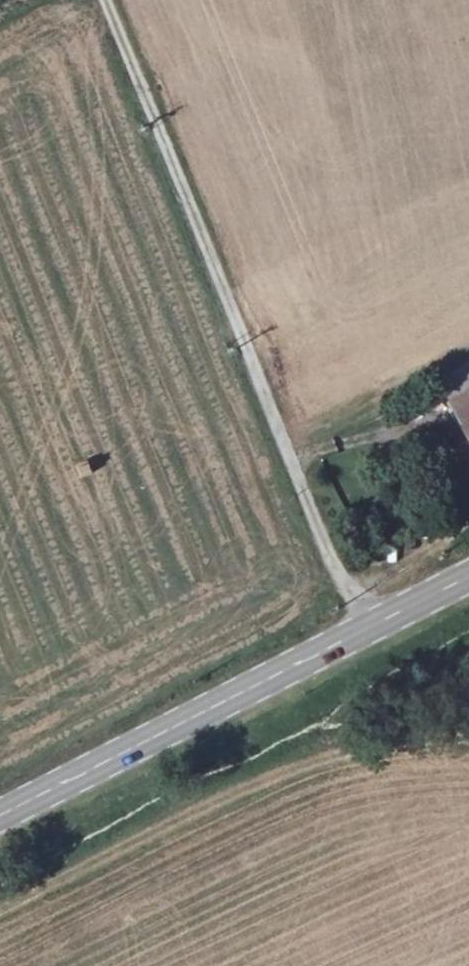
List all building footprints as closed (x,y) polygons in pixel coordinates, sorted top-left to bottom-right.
[(437,384),(468,444),(468,369),(437,384)]
